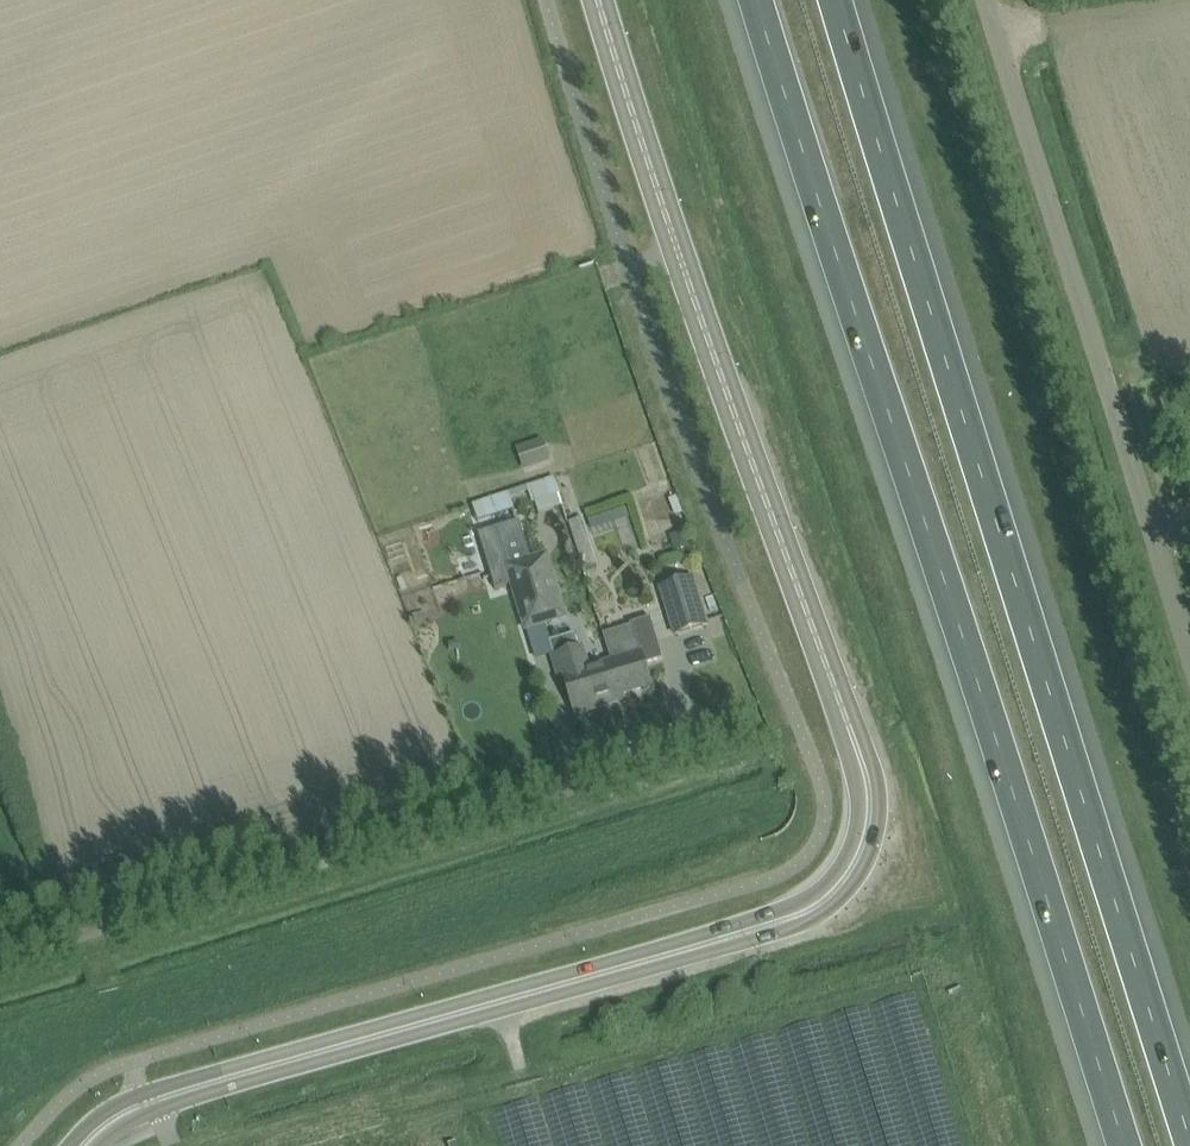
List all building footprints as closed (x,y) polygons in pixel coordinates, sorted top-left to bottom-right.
[(543,438),(516,447),(524,470),(551,461),(543,438)] [(475,504),(478,513),(557,487),(554,478),(475,504)] [(593,550),(582,517),(569,521),(580,554),(593,550)] [(520,520),(497,527),(508,564),(514,584),(527,628),(567,615),(548,551),(531,557),(520,520)] [(497,527),(479,533),(496,590),(514,584),(508,564),(497,527)] [(708,625),(694,579),(662,589),(676,634),(708,625)] [(609,678),(615,697),(652,686),(645,664),(663,658),(650,617),(631,623),(631,625),(604,634),(612,662),(618,661),(622,674),(609,678)] [(618,661),(612,662),(589,669),(583,648),(580,649),(575,633),(550,641),(555,657),(554,657),(560,679),(564,678),(576,714),(610,704),(609,699),(615,697),(609,678),(622,674),(618,661)]
